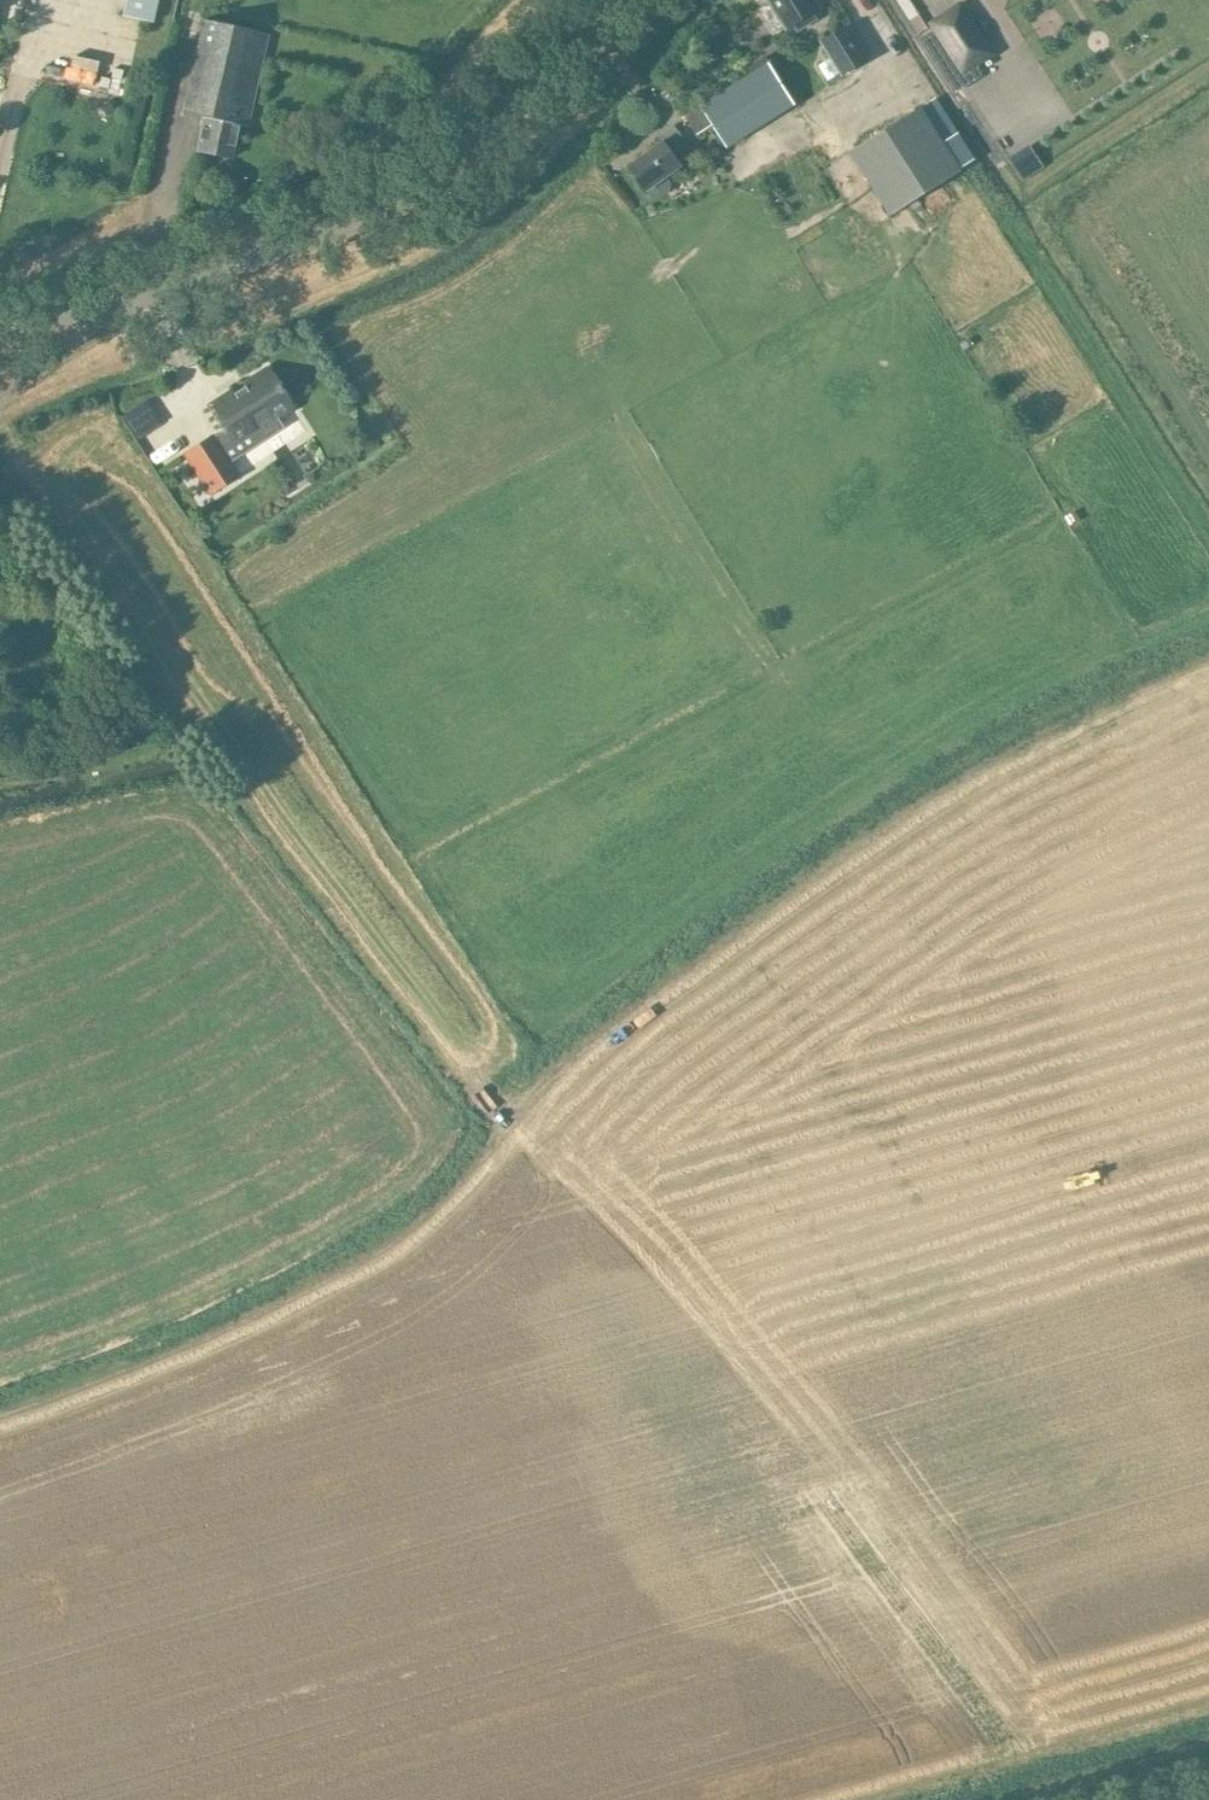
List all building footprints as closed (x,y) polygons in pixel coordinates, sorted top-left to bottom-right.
[(122,15),(153,21),(157,0),(126,0),(122,15)] [(789,26),(796,22),(800,28),(818,17),(815,11),(821,7),(817,0),(773,0),(789,26)] [(960,5),(932,24),(958,64),(963,72),(992,53),(987,46),(960,5)] [(203,23),(184,114),(204,118),(196,153),(232,160),(239,126),(247,128),(267,36),(203,23)] [(869,58),(849,25),(824,40),(845,73),(869,58)] [(796,105),(769,63),(703,105),(730,147),(796,105)] [(962,168),(976,159),(936,98),(924,107),(923,106),(850,150),(890,215),(963,170),(962,168)] [(686,116),(698,135),(712,125),(701,107),(686,116)] [(691,150),(674,126),(658,138),(662,143),(629,167),(647,191),(682,166),(677,160),(691,150)] [(210,407),(224,430),(211,438),(210,436),(184,452),(210,493),(239,475),(229,461),(283,427),(278,420),(291,411),(266,371),(210,407)]
